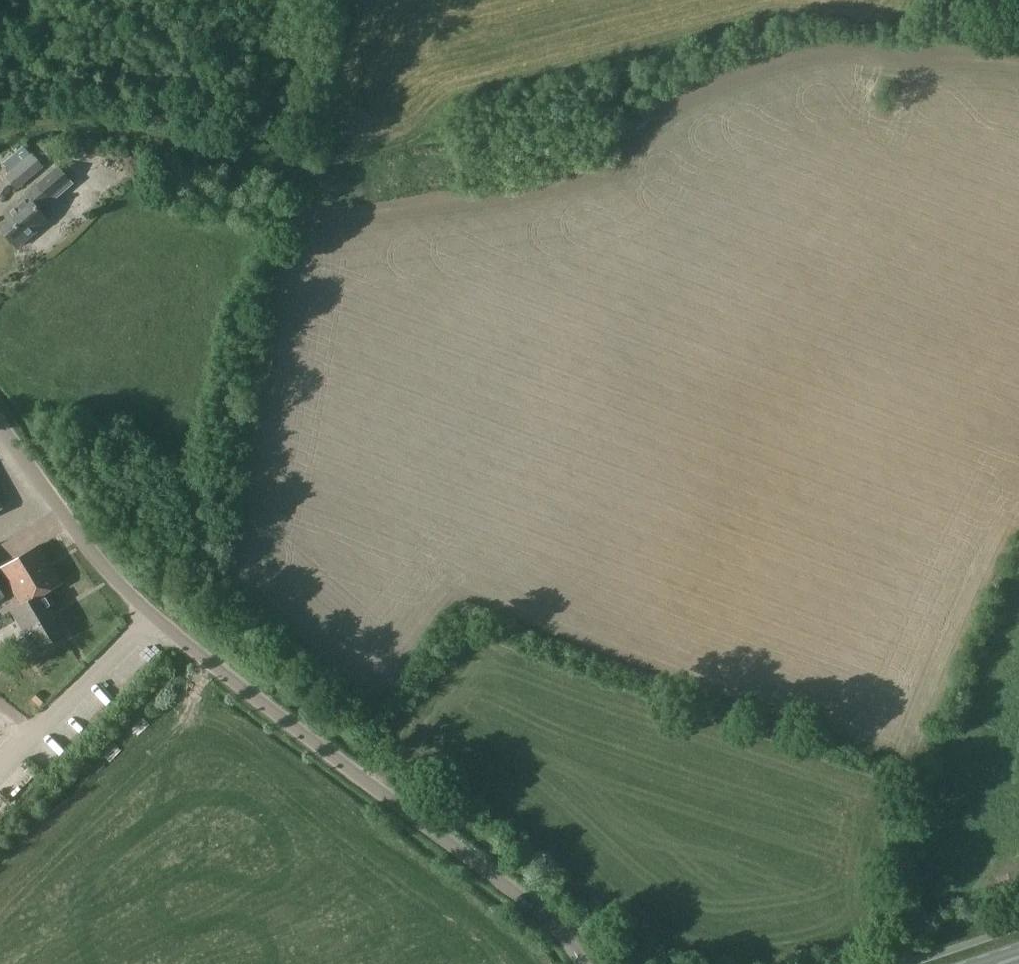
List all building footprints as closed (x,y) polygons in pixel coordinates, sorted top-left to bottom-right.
[(23,146),(3,162),(11,171),(31,155),(30,154),(23,146)] [(44,166),(37,157),(34,153),(6,176),(16,189),(44,166)] [(37,184),(0,216),(0,228),(17,248),(50,220),(39,207),(50,198),(51,200),(74,181),(59,163),(37,182),(37,184)] [(40,545),(0,568),(22,605),(13,611),(37,652),(41,652),(52,646),(54,642),(52,639),(61,633),(48,610),(55,606),(46,591),(62,582),(40,545)] [(40,691),(32,699),(39,706),(47,698),(40,691)]
